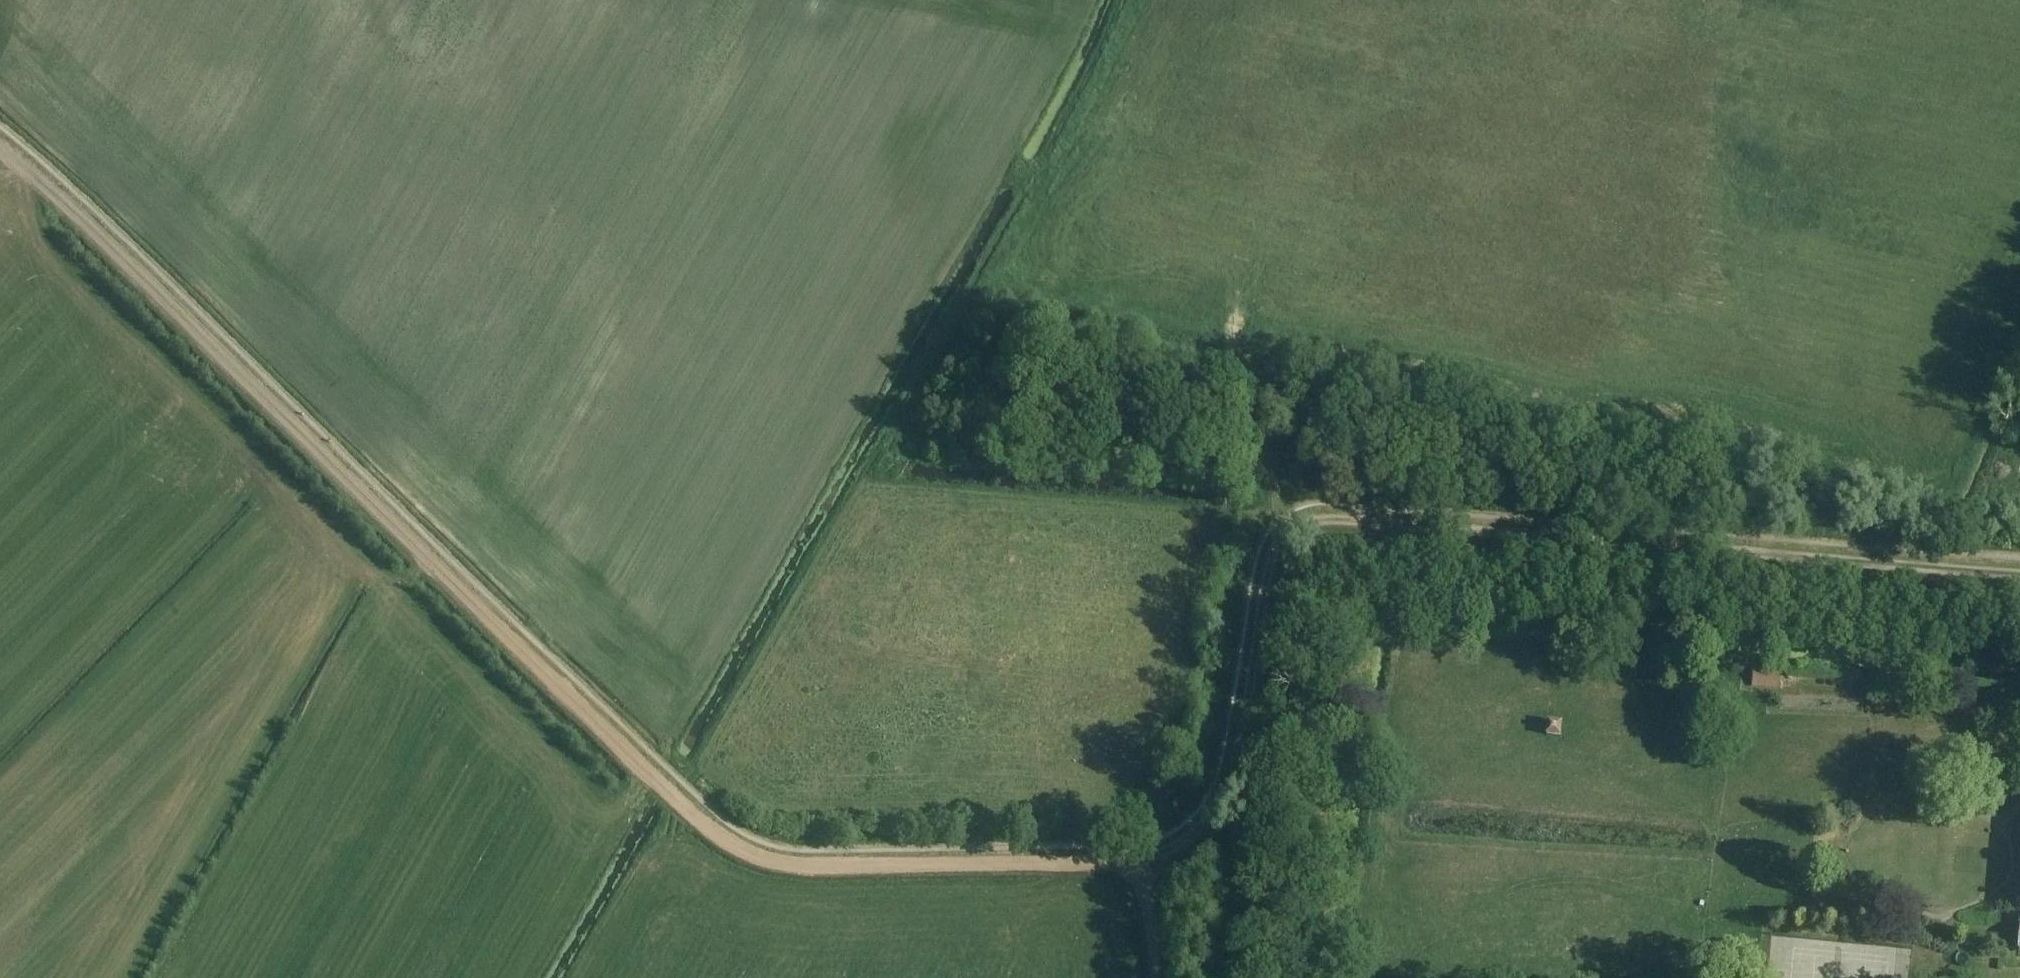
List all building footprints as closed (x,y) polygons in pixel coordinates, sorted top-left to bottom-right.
[(1781,689),(1782,672),(1754,670),(1753,687),(1781,689)] [(1194,950),(1200,967),(1211,963),(1205,946),(1194,950)]
